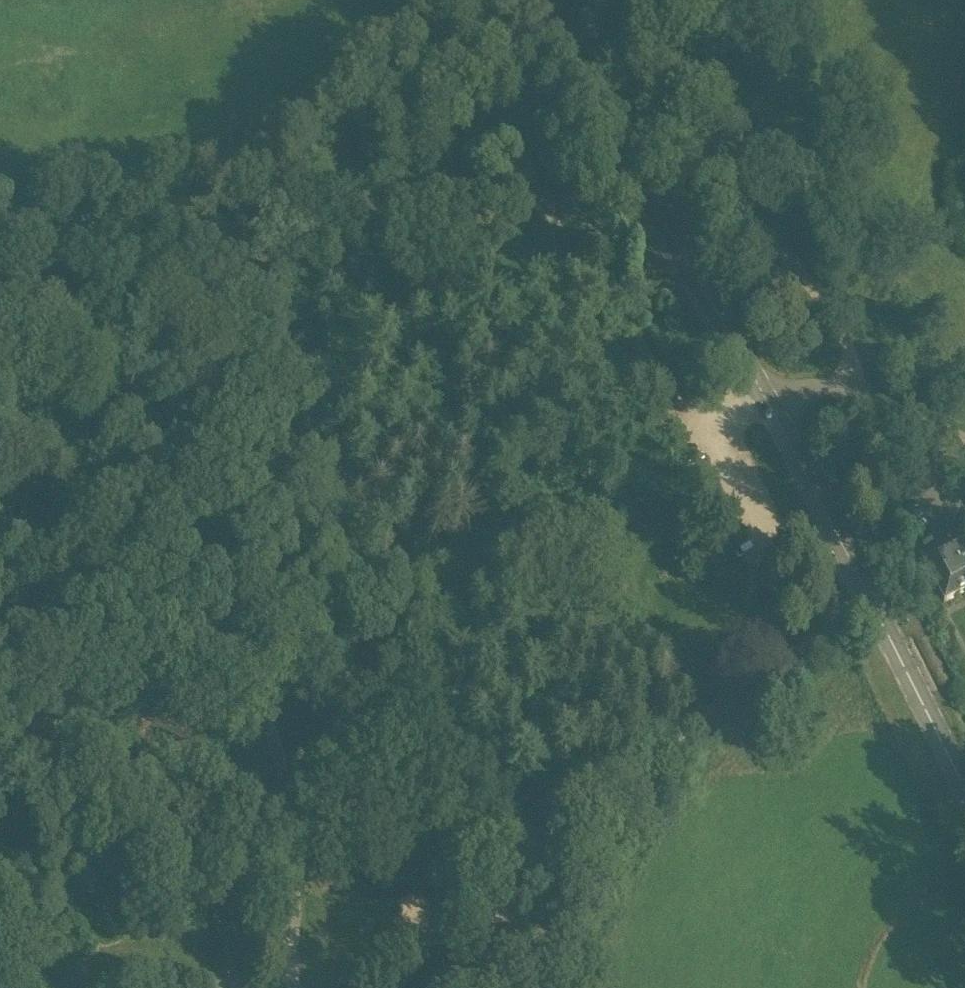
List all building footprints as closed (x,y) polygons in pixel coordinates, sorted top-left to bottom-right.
[(741,457),(740,468),(755,469),(756,458),(741,457)] [(944,602),(964,591),(964,533),(920,557),(944,602)]
